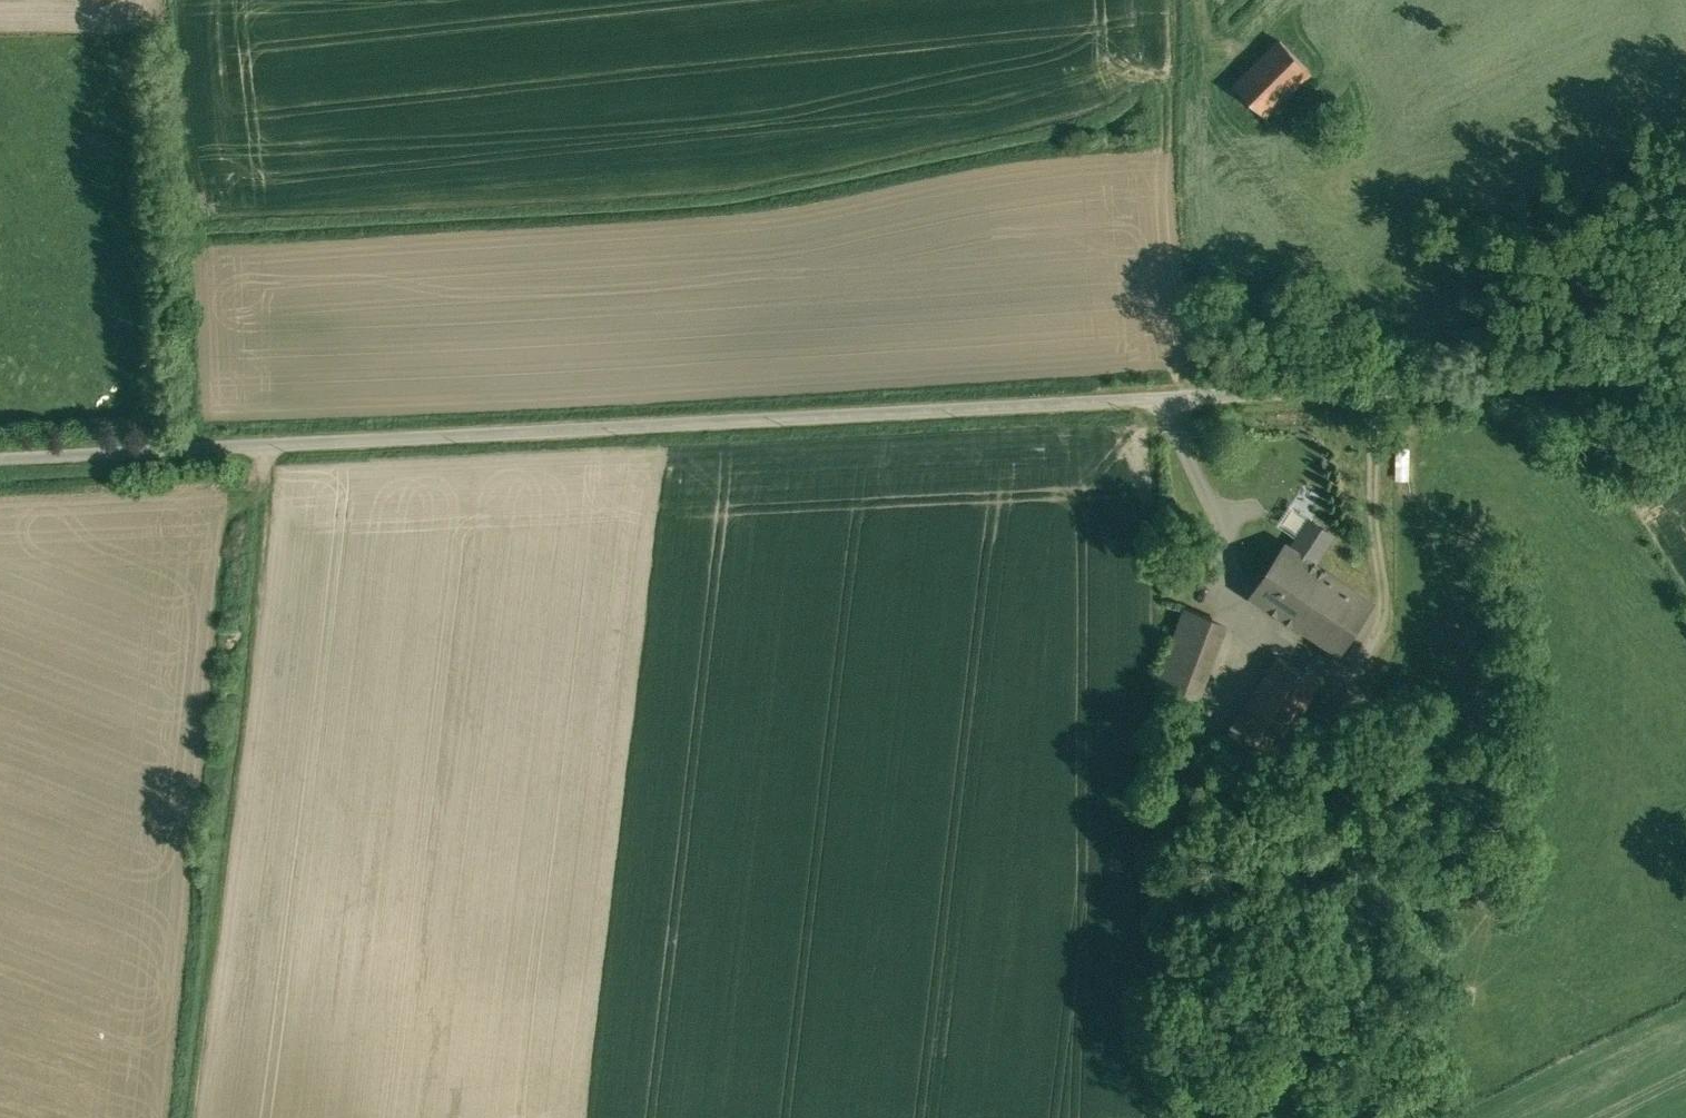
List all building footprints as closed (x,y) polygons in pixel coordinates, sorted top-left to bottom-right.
[(1277,36),(1227,87),(1259,119),(1310,68),(1277,36)] [(1311,519),(1292,547),(1286,544),(1252,595),(1340,654),(1374,602),(1314,562),(1333,534),(1311,519)] [(1213,617),(1187,607),(1159,682),(1185,692),(1213,617)] [(1317,683),(1277,657),(1236,720),(1276,746),(1317,683)]
